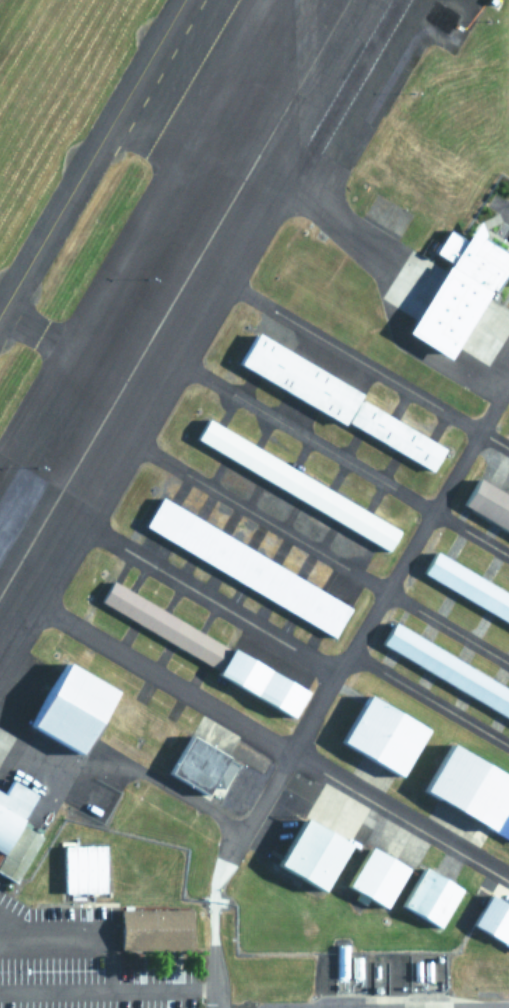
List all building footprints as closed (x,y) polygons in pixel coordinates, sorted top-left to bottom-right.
[(482,241),(508,257),(508,275),(496,296),(491,293),(450,360),(409,335),(451,266),(434,256),(448,234),(466,245),(478,224),(484,238),(482,241)] [(255,336),(236,366),(340,427),(359,397),(255,336)] [(360,403),(347,426),(429,474),(443,452),(360,403)] [(205,422),(194,441),(384,553),(396,534),(205,422)] [(479,482),(508,499),(508,535),(463,508),(479,482)] [(142,530),(159,501),(348,611),(331,640),(142,530)] [(433,556),(508,600),(508,628),(421,577),(433,556)] [(99,605),(110,586),(228,654),(217,673),(99,605)] [(390,626),(508,696),(508,723),(378,646),(390,626)] [(214,677),(217,673),(228,654),(229,651),(307,696),(291,723),(214,677)] [(63,666),(27,728),(77,758),(113,695),(63,666)] [(395,779),(337,746),(364,699),(422,732),(395,779)] [(189,739),(167,776),(205,798),(211,786),(221,792),(236,766),(189,739)] [(418,794),(508,846),(508,804),(506,802),(508,796),(508,784),(445,747),(418,794)] [(11,884),(0,878),(0,796),(1,797),(9,783),(33,797),(16,827),(37,840),(11,884)] [(317,892),(272,866),(298,821),(343,847),(317,892)] [(103,896),(63,896),(62,849),(103,849),(103,896)] [(380,910),(364,900),(361,905),(352,900),(355,895),(342,888),(365,849),(403,871),(380,910)] [(434,930),(399,909),(420,872),(456,893),(434,930)] [(508,951),(508,910),(486,896),(468,927),(508,951)] [(120,952),(119,914),(189,913),(189,951),(120,952)] [(348,945),(336,945),(336,980),(347,980),(348,945)]
